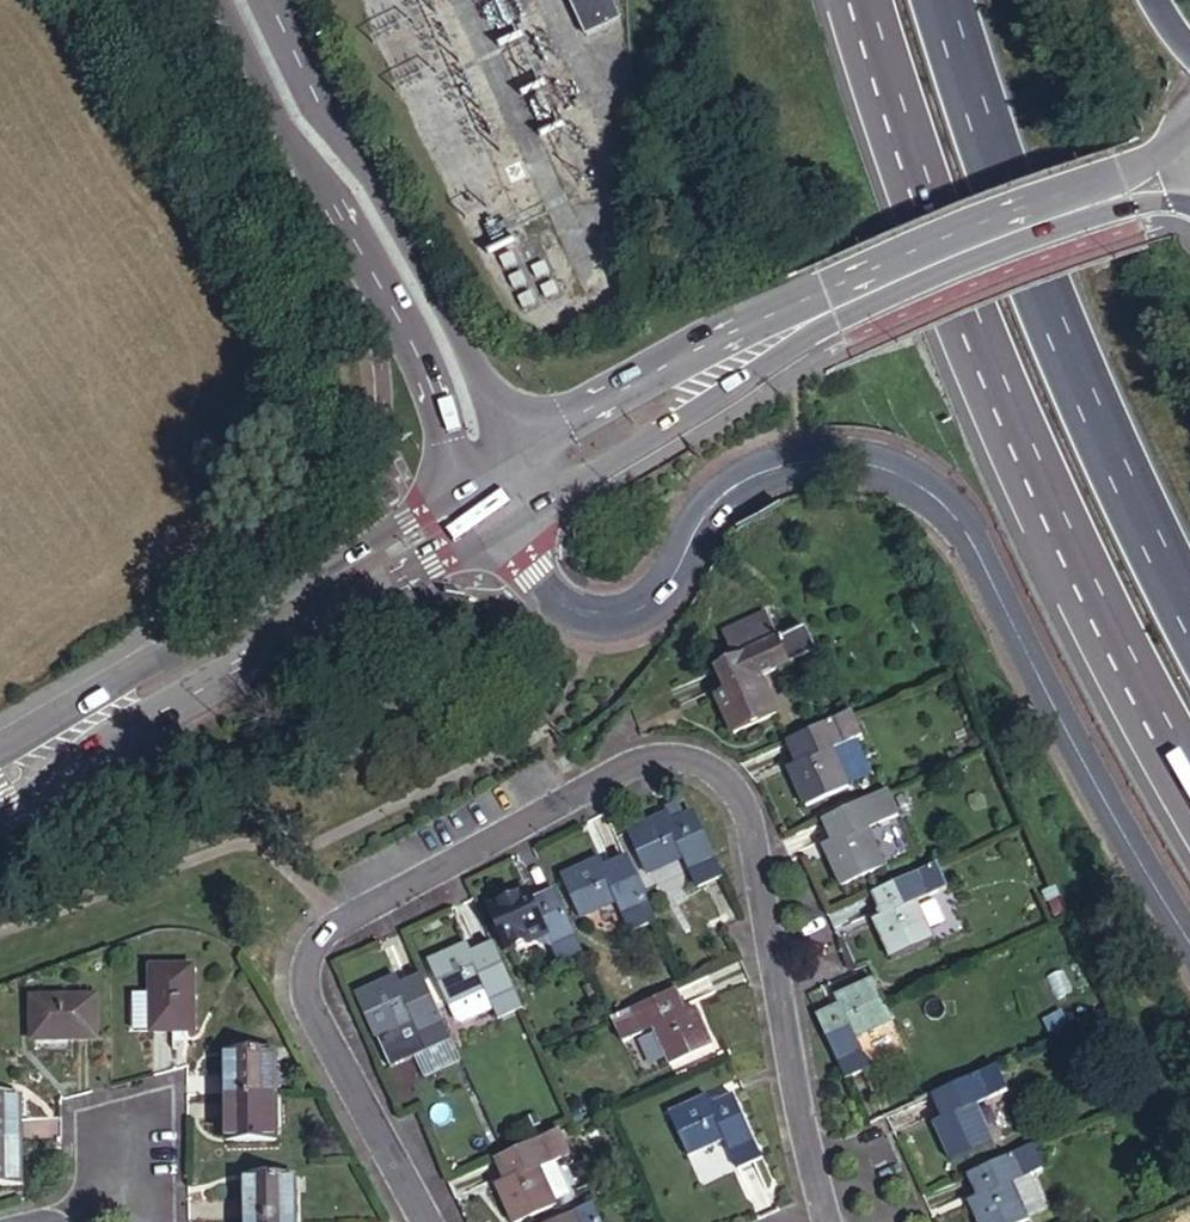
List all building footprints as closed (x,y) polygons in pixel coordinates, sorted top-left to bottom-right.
[(573,21),(607,5),(604,0),(563,0),(573,21)] [(505,245),(500,233),(488,239),(494,250),(505,245)] [(530,242),(518,248),(524,260),(536,254),(530,242)] [(514,264),(508,252),(497,258),(502,270),(514,264)] [(545,274),(540,262),(528,267),(533,280),(545,274)] [(523,283),(518,272),(506,278),(511,289),(523,283)] [(753,665),(798,646),(786,618),(741,638),(753,665)] [(824,635),(798,646),(808,669),(808,671),(835,660),(824,635)] [(753,665),(732,674),(742,697),(734,701),(750,738),(793,720),(779,685),(809,673),(808,671),(808,669),(798,646),(753,665)] [(806,775),(822,812),(866,794),(851,760),(882,746),(871,722),(807,749),(816,771),(806,775)] [(839,854),(854,889),(896,872),(882,839),(914,825),(904,801),(841,829),(849,849),(839,854)] [(710,896),(733,886),(705,822),(685,830),(681,821),(645,837),(664,879),(695,865),(710,896)] [(641,939),(667,929),(641,866),(617,876),(613,865),(576,880),(593,923),(628,909),(641,939)] [(885,930),(902,966),(944,948),(931,915),(960,901),(951,877),(887,903),(896,925),(885,930)] [(590,961),(564,897),(543,906),(538,896),(502,912),(520,954),(537,948),(559,956),(566,972),(590,961)] [(1059,929),(1072,923),(1062,898),(1047,904),(1059,929)] [(506,1024),(531,1013),(505,950),(481,960),(476,950),(440,966),(458,1009),(494,995),(501,1012),(506,1024)] [(134,1030),(188,1030),(188,969),(147,970),(147,990),(134,991),(134,1030)] [(459,1047),(432,981),(411,991),(406,980),(370,996),(388,1040),(424,1025),(437,1056),(459,1047)] [(850,1016),(827,1026),(854,1090),(879,1078),(866,1048),(901,1032),(881,990),(846,1006),(850,1016)] [(494,995),(458,1009),(464,1024),(468,1026),(501,1012),(494,995)] [(91,996),(29,998),(29,1038),(90,1038),(91,996)] [(664,1037),(679,1070),(720,1053),(704,1016),(693,1020),(684,1001),(621,1027),(631,1051),(664,1037)] [(274,1050),(226,1050),(227,1099),(274,1099),(274,1050)] [(1007,1078),(943,1106),(952,1127),(943,1132),(959,1168),(1001,1150),(988,1118),(1018,1104),(1007,1078)] [(19,1139),(19,1095),(0,1095),(0,1139),(19,1139)] [(274,1099),(227,1099),(228,1136),(274,1136),(274,1099)] [(679,1122),(697,1164),(732,1149),(745,1180),(766,1170),(741,1108),(721,1117),(715,1106),(679,1122)] [(504,1158),(514,1181),(504,1187),(519,1221),(522,1221),(563,1204),(561,1200),(576,1193),(564,1164),(580,1157),(569,1132),(504,1158)] [(20,1182),(19,1139),(0,1139),(0,1183),(20,1182)] [(1039,1157),(976,1184),(985,1205),(976,1209),(982,1221),(1048,1221),(1054,1220),(1040,1187),(1050,1183),(1039,1157)] [(248,1174),(248,1221),(292,1221),(292,1173),(248,1174)] [(568,1221),(607,1221),(601,1208),(568,1221)]
